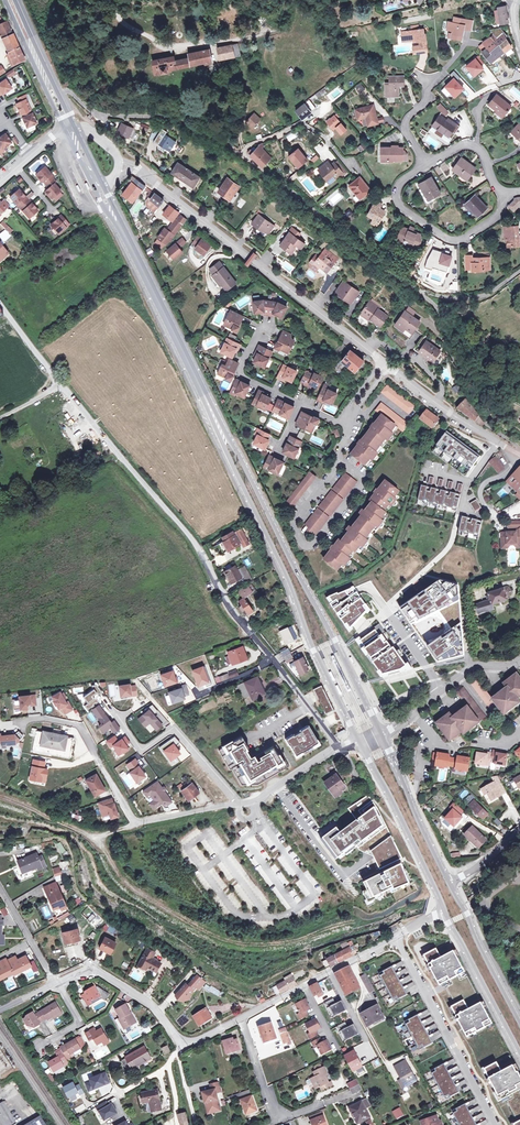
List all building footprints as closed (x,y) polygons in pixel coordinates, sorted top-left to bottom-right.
[(503,4),(498,5),(499,10),(500,14),(497,15),(498,22),(501,21),(502,23),(509,22),(506,6),(503,7),(503,4)] [(472,21),(455,17),(454,23),(449,22),(448,29),(453,30),(452,37),(462,39),(464,28),(471,30),(472,21)] [(11,26),(9,21),(0,24),(0,31),(11,26)] [(418,25),(412,26),(413,30),(402,32),(403,41),(419,39),(420,45),(413,46),(414,53),(427,51),(425,34),(424,34),(424,29),(419,29),(418,25)] [(11,26),(0,31),(2,36),(8,51),(20,46),(11,26)] [(490,38),(484,43),(488,48),(483,51),(483,52),(491,62),(511,46),(503,33),(497,38),(494,34),(490,38)] [(232,44),(217,47),(219,60),(235,57),(232,44)] [(23,53),(20,46),(8,51),(11,57),(22,53),(23,53)] [(159,58),(152,60),(154,73),(173,69),(174,68),(205,62),(205,63),(210,62),(210,61),(211,61),(208,49),(188,53),(189,58),(175,60),(174,55),(163,58),(159,58)] [(22,53),(11,58),(14,65),(25,60),(22,53)] [(479,56),(467,66),(475,76),(484,68),(481,65),(484,62),(479,56)] [(454,71),(450,75),(454,79),(446,86),(455,96),(464,88),(457,81),(461,78),(454,71)] [(403,76),(390,77),(390,83),(386,83),(386,92),(390,92),(390,96),(399,96),(398,86),(403,85),(403,76)] [(2,94),(3,95),(12,89),(5,80),(0,83),(0,95),(2,94)] [(360,84),(356,87),(360,92),(365,89),(360,84)] [(326,94),(331,101),(344,94),(340,86),(326,94)] [(512,106),(497,94),(489,104),(497,110),(495,112),(503,118),(504,116),(512,106)] [(16,104),(21,114),(22,114),(30,110),(31,110),(26,100),(28,99),(26,95),(18,99),(20,103),(16,104)] [(308,100),(304,103),(310,111),(314,108),(308,100)] [(304,103),(295,110),(302,119),(311,112),(310,111),(304,103)] [(449,113),(441,104),(438,107),(446,115),(449,113)] [(374,105),(355,109),(358,119),(366,117),(368,126),(378,124),(374,105)] [(32,114),(30,110),(22,114),(24,118),(23,118),(27,128),(37,123),(33,114),(32,114)] [(259,118),(255,114),(247,123),(251,127),(258,119),(259,118)] [(448,121),(440,115),(433,126),(437,129),(434,134),(442,139),(445,134),(452,139),(460,127),(457,125),(458,124),(449,119),(448,121)] [(334,116),(327,122),(334,129),(336,128),(341,134),(346,129),(334,116)] [(260,121),(258,119),(251,127),(253,128),(260,121)] [(132,128),(121,123),(117,131),(128,137),(132,128)] [(519,124),(512,132),(519,140),(519,124)] [(164,134),(159,131),(153,141),(158,144),(159,143),(169,149),(175,141),(164,133),(164,134)] [(1,154),(5,151),(3,149),(12,143),(5,134),(0,138),(0,153),(1,154)] [(452,139),(445,134),(442,139),(449,143),(452,139)] [(313,148),(324,163),(333,157),(323,141),(313,148)] [(262,143),(258,145),(259,146),(250,155),(262,166),(271,157),(261,147),(264,146),(262,143)] [(402,147),(382,147),(381,160),(394,161),(394,159),(394,157),(403,157),(403,160),(408,160),(408,154),(404,151),(402,151),(402,147)] [(298,149),(289,156),(298,167),(307,159),(307,158),(309,156),(305,151),(303,154),(298,149)] [(475,168),(461,158),(453,170),(459,175),(461,173),(468,178),(475,168)] [(338,161),(335,163),(342,172),(340,174),(342,176),(347,172),(338,161)] [(199,176),(177,162),(171,172),(193,186),(199,176)] [(326,164),(319,170),(329,183),(340,174),(342,172),(335,163),(334,162),(331,165),(329,167),(326,164)] [(433,168),(439,178),(443,175),(445,178),(451,175),(444,162),(433,168)] [(55,178),(45,167),(36,175),(42,183),(43,182),(46,185),(54,179),(55,178)] [(292,181),(298,176),(295,173),(289,178),(292,181)] [(370,190),(360,177),(349,186),(360,199),(370,190)] [(226,178),(218,190),(229,199),(238,187),(226,178)] [(440,194),(431,178),(419,184),(422,189),(428,200),(433,197),(440,194)] [(56,183),(54,179),(46,185),(49,189),(45,192),(52,199),(61,192),(55,184),(56,183)] [(132,183),(123,195),(133,203),(142,190),(132,183)] [(404,191),(408,196),(413,192),(408,187),(404,191)] [(434,199),(433,197),(428,200),(422,189),(420,190),(426,201),(426,202),(427,202),(428,202),(429,202),(434,199)] [(22,193),(19,190),(10,198),(19,209),(20,208),(29,200),(26,197),(25,197),(22,193)] [(164,201),(155,194),(151,199),(149,198),(147,201),(147,207),(155,212),(164,201)] [(486,208),(474,195),(465,203),(474,212),(477,216),(486,208)] [(5,200),(2,203),(7,209),(10,206),(5,200)] [(29,200),(20,208),(29,219),(38,211),(35,207),(32,204),(32,203),(29,200)] [(382,204),(376,201),(368,216),(373,219),(371,223),(377,226),(385,211),(380,208),(382,204)] [(510,206),(508,204),(507,208),(508,208),(507,208),(509,209),(510,207),(514,211),(519,205),(514,201),(510,206)] [(474,212),(465,203),(463,205),(472,214),(474,212)] [(274,225),(258,214),(251,223),(259,229),(260,227),(264,230),(268,233),(274,225)] [(69,225),(61,215),(58,218),(58,219),(54,222),(51,225),(59,234),(69,225)] [(188,219),(182,215),(178,221),(174,225),(180,229),(188,219)] [(180,229),(174,225),(170,231),(176,236),(180,229)] [(518,226),(504,227),(504,232),(506,232),(507,240),(507,246),(519,245),(518,235),(518,226)] [(409,229),(403,227),(397,240),(415,248),(419,244),(421,239),(420,234),(413,231),(409,229)] [(171,242),(176,236),(170,231),(166,228),(159,238),(168,244),(171,242)] [(292,228),(290,232),(297,237),(299,234),(292,228)] [(86,230),(44,257),(54,272),(96,245),(86,230)] [(297,237),(290,232),(280,244),(291,253),(295,248),(294,247),(296,245),(301,248),(304,243),(297,237)] [(211,245),(198,236),(193,243),(198,246),(196,248),(205,254),(211,245)] [(187,242),(183,238),(168,250),(175,259),(184,252),(180,247),(187,242)] [(0,244),(0,260),(8,254),(0,244)] [(443,251),(438,250),(437,254),(435,253),(434,257),(436,258),(433,265),(435,266),(434,269),(443,271),(445,264),(449,266),(452,256),(449,254),(449,252),(445,251),(444,253),(442,253),(443,251)] [(254,252),(247,263),(250,265),(258,255),(254,252)] [(471,255),(465,255),(465,269),(489,269),(489,253),(485,253),(485,258),(472,258),(471,255)] [(324,255),(321,258),(319,256),(313,264),(318,268),(320,266),(327,272),(334,263),(328,258),(324,255)] [(47,266),(42,269),(47,276),(52,273),(47,266)] [(237,283),(224,267),(215,275),(218,279),(223,285),(227,290),(237,283)] [(349,284),(343,280),(336,290),(340,293),(339,294),(349,301),(353,295),(355,297),(359,292),(349,284)] [(451,281),(450,290),(457,291),(458,282),(451,281)] [(269,315),(272,301),(264,300),(254,301),(256,312),(262,312),(265,311),(265,314),(269,315)] [(379,307),(370,300),(362,310),(370,316),(371,314),(373,315),(370,319),(379,325),(387,315),(378,309),(379,307)] [(279,302),(272,301),(269,315),(274,316),(275,313),(277,314),(283,317),(288,307),(279,302)] [(245,316),(232,310),(226,324),(234,328),(233,329),(238,332),(241,326),(240,326),(245,316)] [(370,316),(362,310),(360,314),(369,320),(370,319),(373,315),(371,314),(370,316)] [(417,320),(405,310),(394,325),(399,328),(401,325),(405,328),(411,332),(416,326),(414,325),(417,320)] [(292,334),(285,330),(279,343),(278,342),(276,347),(281,349),(281,348),(289,352),(296,340),(290,337),(292,334)] [(242,344),(229,338),(222,351),(234,356),(236,351),(237,348),(239,349),(242,344)] [(440,351),(426,341),(418,351),(424,355),(433,361),(440,351)] [(274,351),(260,345),(257,352),(259,353),(257,356),(257,357),(255,361),(266,367),(270,358),(274,351)] [(364,361),(349,349),(346,353),(347,354),(338,365),(336,367),(344,373),(349,367),(356,372),(364,361)] [(239,363),(230,358),(228,362),(227,365),(223,364),(219,372),(227,376),(227,378),(233,380),(235,375),(234,375),(239,363)] [(297,370),(284,364),(278,377),(283,379),(284,377),(287,378),(293,381),(297,370)] [(314,374),(307,371),(302,382),(309,385),(310,383),(313,384),(318,387),(323,377),(315,373),(314,374)] [(242,381),(238,379),(231,393),(235,394),(237,392),(245,397),(251,385),(246,383),(245,385),(242,383),(242,381)] [(330,386),(325,384),(318,400),(323,402),(324,400),(326,401),(332,404),(337,393),(329,389),(330,386)] [(416,407),(388,385),(382,392),(410,414),(416,407)] [(264,392),(260,389),(253,403),(266,409),(271,397),(267,395),(264,393),(264,392)] [(472,407),(466,398),(458,408),(475,420),(479,416),(479,415),(472,407)] [(286,402),(279,399),(274,410),(289,418),(295,406),(290,404),(289,406),(285,404),(286,402)] [(383,416),(397,427),(404,432),(410,425),(382,403),(376,410),(383,416)] [(314,417),(303,411),(297,424),(302,427),(312,431),(316,423),(318,423),(320,418),(315,416),(314,417)] [(440,420),(428,411),(421,419),(428,424),(433,428),(440,420)] [(373,428),(368,435),(381,446),(386,439),(389,441),(394,435),(392,433),(397,427),(383,416),(379,420),(378,422),(379,423),(377,425),(375,427),(374,429),(373,428)] [(485,423),(479,416),(475,420),(483,426),(485,423)] [(264,431),(258,428),(256,433),(258,434),(254,442),(266,448),(268,443),(266,442),(268,439),(270,434),(264,431)] [(302,440),(305,433),(299,431),(297,438),(302,440)] [(481,456),(448,431),(433,452),(443,460),(466,476),(481,456)] [(296,438),(291,435),(287,442),(289,444),(287,447),(285,446),(283,451),(289,454),(295,457),(302,441),(296,438)] [(381,446),(368,435),(363,442),(362,443),(360,447),(358,448),(352,454),(366,465),(371,459),(373,460),(378,454),(376,452),(381,446)] [(276,457),(270,455),(267,462),(265,465),(265,466),(278,473),(284,462),(279,459),(278,461),(275,459),(276,457)] [(504,469),(496,459),(490,463),(499,474),(504,469)] [(316,475),(311,471),(290,497),(296,502),(316,475)] [(516,472),(507,481),(519,493),(519,477),(516,472)] [(357,482),(346,473),(333,488),(345,497),(357,482)] [(400,491),(386,481),(382,486),(381,487),(381,488),(376,494),(371,500),(373,502),(384,511),(389,504),(392,506),(397,500),(394,498),(400,491)] [(457,511),(461,494),(422,485),(419,500),(424,501),(424,503),(428,504),(429,502),(434,503),(433,505),(438,506),(438,504),(443,506),(443,507),(447,508),(448,507),(453,508),(452,509),(457,511)] [(343,499),(332,490),(319,506),(331,515),(343,499)] [(296,502),(290,497),(285,503),(291,508),(296,502)] [(477,499),(470,503),(475,512),(482,508),(477,499)] [(384,511),(373,502),(367,509),(365,511),(364,510),(362,514),(363,515),(358,521),(371,532),(376,526),(378,528),(381,524),(384,521),(381,519),(386,513),(384,511)] [(329,517),(318,508),(305,524),(309,527),(307,530),(311,532),(313,530),(317,533),(329,517)] [(483,521),(463,516),(459,531),(465,532),(464,534),(469,535),(469,533),(474,534),(474,536),(479,537),(483,521)] [(371,532),(358,521),(352,528),(351,527),(348,531),(349,532),(349,533),(342,541),(352,550),(355,552),(360,545),(363,547),(365,544),(368,541),(366,539),(371,532)] [(236,529),(226,535),(228,539),(222,542),(227,551),(245,541),(249,539),(243,528),(237,531),(236,529)] [(514,533),(508,533),(508,538),(503,538),(503,541),(503,549),(507,549),(510,546),(510,544),(515,544),(516,546),(518,548),(519,548),(519,532),(514,533)] [(342,541),(339,540),(334,546),(335,546),(331,551),(330,553),(329,552),(324,559),(337,569),(342,563),(345,565),(350,558),(347,556),(352,550),(342,541)] [(244,565),(240,567),(245,576),(248,581),(252,578),(244,565)] [(234,566),(225,572),(231,584),(245,576),(240,567),(237,570),(234,566)] [(419,596),(401,608),(412,624),(439,611),(453,629),(428,647),(438,660),(448,653),(452,658),(465,655),(459,585),(448,582),(442,586),(439,581),(425,591),(427,594),(421,598),(419,596)] [(252,592),(248,586),(238,592),(243,599),(238,602),(241,606),(239,607),(246,617),(253,612),(243,599),(244,598),(244,597),(252,592)] [(508,587),(489,593),(489,595),(487,596),(488,601),(476,604),(479,614),(493,609),(493,605),(508,600),(507,598),(511,591),(508,587)] [(338,593),(329,597),(333,602),(331,604),(338,614),(340,612),(344,618),(342,619),(346,625),(348,624),(351,628),(358,621),(357,620),(361,617),(361,618),(368,611),(365,606),(367,605),(358,592),(356,593),(355,592),(352,588),(339,594),(338,593)] [(418,632),(429,625),(425,619),(414,626),(418,632)] [(363,635),(357,640),(383,677),(412,669),(403,656),(401,657),(398,652),(399,651),(380,624),(368,632),(369,633),(364,637),(363,635)] [(291,626),(287,628),(293,640),(296,638),(291,626)] [(293,640),(287,628),(280,632),(286,644),(293,640)] [(242,648),(228,653),(232,664),(246,659),(242,648)] [(288,648),(281,652),(283,657),(285,661),(292,657),(290,653),(288,648)] [(308,670),(302,658),(294,662),(300,674),(308,670)] [(470,682),(492,712),(499,707),(503,711),(505,710),(507,712),(517,704),(515,702),(519,698),(519,680),(516,675),(504,684),(505,686),(506,687),(507,686),(507,687),(506,688),(505,689),(505,691),(503,693),(500,693),(498,694),(493,698),(477,677),(470,682)] [(255,677),(235,686),(236,688),(238,688),(238,687),(239,687),(244,697),(249,695),(251,699),(263,693),(255,677)] [(279,677),(270,680),(273,686),(281,682),(279,677)] [(84,705),(87,710),(91,707),(92,707),(95,705),(94,704),(96,703),(96,704),(100,701),(97,697),(99,696),(98,695),(103,692),(97,684),(91,685),(94,689),(92,691),(91,689),(87,692),(81,695),(84,700),(85,700),(87,703),(84,705)] [(130,684),(119,686),(121,698),(128,697),(127,695),(131,695),(132,696),(137,695),(136,685),(130,686),(130,684)] [(179,689),(169,692),(172,703),(185,699),(184,696),(189,694),(185,685),(179,687),(179,689)] [(322,685),(313,689),(325,714),(333,710),(322,685)] [(506,687),(505,686),(497,692),(498,694),(500,693),(503,693),(505,691),(505,689),(506,688),(507,687),(507,686),(506,687)] [(486,717),(463,687),(457,692),(468,707),(462,711),(459,714),(460,715),(458,717),(457,717),(456,716),(453,718),(453,717),(454,716),(453,715),(451,713),(439,722),(452,739),(465,729),(467,732),(477,724),(475,721),(477,719),(479,722),(486,717)] [(59,692),(51,696),(53,700),(52,701),(54,705),(55,704),(58,709),(61,707),(64,705),(67,711),(71,709),(67,701),(65,702),(63,699),(65,698),(62,693),(60,694),(59,692)] [(200,704),(202,710),(231,701),(229,692),(215,697),(215,699),(200,704)] [(34,694),(18,696),(18,698),(19,708),(19,709),(26,708),(26,705),(27,703),(29,703),(29,705),(35,705),(34,694)] [(147,712),(139,719),(145,726),(150,722),(156,730),(162,725),(153,715),(158,711),(152,704),(145,709),(147,712)] [(99,705),(92,710),(102,723),(99,725),(103,732),(110,727),(114,733),(120,729),(114,720),(111,722),(99,705)] [(462,711),(460,709),(453,715),(454,716),(453,717),(453,718),(456,716),(457,717),(458,717),(460,715),(459,714),(462,711)] [(312,746),(317,742),(307,726),(299,730),(300,731),(293,735),(293,734),(285,739),(288,745),(289,745),(295,755),(301,752),(302,752),(312,746)] [(37,728),(32,727),(30,736),(35,737),(32,750),(70,758),(73,738),(67,737),(67,738),(61,737),(62,735),(43,731),(43,732),(36,731),(37,728)] [(0,748),(1,748),(1,745),(6,744),(14,743),(22,735),(18,730),(13,734),(0,736),(0,744),(0,748)] [(114,736),(107,741),(111,747),(113,745),(116,749),(115,750),(118,755),(123,751),(124,752),(129,749),(125,745),(129,742),(125,736),(118,741),(114,736)] [(218,750),(221,755),(228,751),(228,752),(245,743),(241,737),(218,750)] [(258,784),(281,771),(268,749),(254,758),(245,743),(228,752),(228,751),(221,755),(230,770),(232,769),(241,785),(258,784)] [(276,744),(268,749),(281,771),(289,766),(276,744)] [(446,755),(434,753),(432,762),(436,762),(436,766),(444,768),(444,766),(448,766),(452,767),(454,758),(450,757),(446,757),(447,755),(446,755)] [(483,754),(477,753),(476,764),(486,765),(486,763),(491,764),(491,762),(492,756),(483,754)] [(502,754),(493,753),(492,754),(492,756),(491,762),(495,762),(495,764),(505,765),(507,755),(502,754)] [(457,759),(454,758),(452,767),(456,768),(460,768),(460,771),(468,772),(470,759),(463,758),(462,758),(462,759),(457,759)] [(44,761),(33,759),(29,779),(41,781),(41,777),(45,778),(47,769),(44,768),(43,767),(44,761)] [(135,759),(126,765),(131,771),(129,772),(138,785),(143,782),(141,779),(145,776),(141,770),(138,766),(140,765),(135,759)] [(105,790),(96,774),(85,780),(94,796),(105,790)] [(336,775),(325,783),(334,795),(345,787),(336,775)] [(498,775),(492,777),(495,782),(482,789),(485,794),(488,792),(490,796),(493,794),(495,798),(502,795),(502,794),(499,789),(504,786),(498,775)] [(519,788),(519,787),(516,781),(512,783),(516,790),(519,788)] [(152,785),(143,791),(147,797),(150,794),(154,800),(155,802),(154,802),(157,806),(162,803),(164,806),(166,804),(167,805),(171,802),(164,790),(165,789),(163,787),(162,788),(157,782),(152,785)] [(191,783),(181,791),(188,801),(199,793),(191,783)] [(347,789),(345,787),(334,795),(335,798),(347,789)] [(370,852),(391,836),(378,808),(368,795),(348,809),(357,820),(341,832),(337,827),(323,838),(339,858),(356,845),(360,850),(364,848),(368,853),(370,852)] [(471,795),(464,801),(467,804),(474,798),(471,795)] [(108,799),(99,802),(101,807),(99,807),(102,816),(109,814),(111,818),(118,816),(116,810),(115,811),(114,809),(116,808),(114,803),(113,803),(110,804),(108,799)] [(489,814),(475,801),(470,806),(478,814),(477,815),(480,818),(481,817),(484,819),(489,814)] [(487,840),(473,826),(465,835),(479,848),(487,840)] [(391,836),(370,852),(374,856),(380,868),(383,875),(380,876),(379,875),(368,881),(371,887),(363,891),(369,903),(377,899),(375,896),(390,889),(392,893),(414,882),(402,858),(403,858),(392,836),(391,836)] [(67,850),(61,842),(57,843),(62,853),(63,853),(65,860),(70,859),(67,850)] [(36,852),(18,860),(19,865),(21,864),(25,872),(37,867),(38,869),(42,868),(46,866),(41,855),(38,856),(36,852)] [(52,868),(56,881),(63,879),(59,866),(52,868)] [(71,886),(68,868),(63,869),(63,870),(64,874),(62,875),(65,887),(71,886)] [(55,882),(44,887),(53,908),(59,906),(59,908),(65,905),(55,882)] [(0,910),(0,911),(3,917),(8,914),(4,907),(0,910)] [(70,914),(69,911),(57,918),(59,920),(68,915),(70,914)] [(72,913),(70,914),(68,915),(73,923),(76,921),(72,913)] [(130,934),(108,921),(102,930),(106,932),(108,930),(117,936),(119,933),(128,938),(130,934)] [(77,928),(62,933),(65,943),(67,943),(68,946),(75,944),(74,941),(80,939),(77,928)] [(116,943),(105,938),(99,948),(110,954),(116,943)] [(427,954),(425,954),(432,968),(441,985),(442,984),(445,983),(456,1004),(454,1006),(454,1005),(452,1006),(460,1020),(468,1036),(470,1036),(469,1035),(493,1023),(455,950),(454,951),(451,944),(446,944),(427,954)] [(350,947),(327,959),(331,966),(331,967),(354,955),(352,952),(356,950),(354,946),(350,947)] [(155,953),(148,949),(139,965),(145,969),(146,966),(157,972),(161,964),(153,959),(155,953)] [(14,956),(7,960),(12,970),(13,972),(19,969),(20,971),(31,965),(25,955),(16,960),(14,956)] [(6,958),(0,961),(0,966),(0,979),(7,975),(6,973),(12,970),(7,960),(6,958)] [(380,972),(384,980),(397,973),(394,967),(393,965),(380,972)] [(348,967),(335,973),(342,986),(355,979),(348,967)] [(303,970),(295,974),(297,979),(305,976),(303,970)] [(384,980),(387,987),(401,980),(398,974),(397,973),(384,980)] [(366,974),(361,977),(370,992),(375,990),(366,974)] [(199,989),(205,983),(197,976),(188,986),(186,984),(176,996),(182,1002),(186,998),(186,996),(188,993),(190,995),(197,988),(199,989)] [(287,980),(278,985),(282,993),(298,985),(294,978),(288,982),(287,980)] [(359,988),(355,979),(342,986),(346,995),(359,988)] [(387,987),(391,994),(404,987),(402,981),(401,980),(387,987)] [(224,993),(207,983),(205,985),(204,988),(218,996),(220,994),(222,996),(224,993)] [(318,983),(310,987),(314,995),(317,993),(319,997),(324,994),(318,983)] [(94,986),(85,992),(86,993),(82,996),(83,998),(80,1000),(85,1008),(88,1006),(88,1005),(92,1003),(91,1001),(99,996),(105,999),(106,997),(107,998),(109,994),(105,992),(106,991),(97,986),(95,989),(94,986)] [(391,994),(395,1001),(408,994),(405,988),(404,987),(391,994)] [(334,998),(325,1003),(333,1017),(347,1010),(344,1004),(338,1007),(336,1003),(334,998)] [(311,1008),(306,999),(296,1004),(301,1013),(298,1014),(300,1019),(308,1015),(306,1010),(311,1008)] [(56,1003),(39,1012),(43,1020),(46,1019),(47,1020),(52,1017),(61,1012),(56,1003)] [(131,1013),(126,1004),(116,1010),(121,1018),(119,1019),(118,1018),(114,1020),(121,1032),(134,1024),(129,1014),(131,1013)] [(378,1005),(362,1013),(368,1025),(384,1016),(378,1005)] [(206,1009),(194,1016),(199,1025),(211,1017),(206,1009)] [(43,1020),(39,1012),(34,1015),(32,1012),(26,1016),(26,1018),(23,1019),(27,1026),(34,1027),(39,1024),(39,1023),(43,1020)] [(405,1021),(409,1028),(423,1021),(420,1016),(419,1014),(405,1021)] [(316,1019),(307,1024),(311,1033),(308,1034),(311,1039),(318,1035),(316,1030),(321,1028),(316,1019)] [(409,1028),(413,1035),(426,1028),(423,1023),(423,1021),(409,1028)] [(348,1027),(346,1022),(337,1026),(345,1041),(359,1034),(356,1027),(350,1031),(348,1027)] [(272,1023),(260,1027),(265,1042),(277,1037),(272,1023)] [(413,1035),(416,1042),(430,1035),(427,1030),(426,1028),(413,1035)] [(92,1029),(85,1033),(90,1040),(93,1038),(96,1044),(101,1041),(106,1038),(101,1029),(96,1032),(94,1033),(92,1029)] [(286,1029),(280,1030),(284,1043),(285,1044),(290,1042),(286,1029)] [(416,1042),(420,1049),(434,1042),(431,1037),(430,1035),(416,1042)] [(81,1036),(60,1048),(61,1051),(66,1059),(71,1056),(70,1054),(72,1053),(86,1045),(81,1036)] [(234,1038),(223,1041),(227,1053),(241,1049),(238,1039),(235,1040),(234,1038)] [(323,1042),(320,1038),(313,1042),(315,1047),(318,1045),(322,1054),(332,1049),(327,1040),(323,1042)] [(145,1047),(127,1057),(133,1068),(150,1058),(146,1052),(147,1051),(145,1047)] [(354,1050),(345,1055),(353,1071),(356,1069),(363,1066),(354,1050)] [(66,1059),(61,1051),(56,1054),(58,1058),(49,1063),(54,1072),(54,1071),(63,1066),(62,1064),(67,1061),(66,1059)] [(510,1055),(485,1068),(492,1083),(501,1098),(502,1098),(502,1097),(504,1096),(518,1122),(515,1123),(515,1122),(514,1123),(515,1124),(519,1124),(519,1074),(510,1055)] [(133,1068),(127,1057),(122,1060),(128,1071),(133,1068)] [(417,1080),(406,1060),(395,1067),(401,1078),(403,1077),(408,1085),(417,1080)] [(431,1070),(435,1077),(448,1070),(446,1065),(445,1063),(431,1070)] [(63,1066),(54,1071),(56,1075),(65,1070),(63,1066)] [(316,1070),(314,1071),(315,1075),(312,1077),(318,1088),(321,1087),(323,1090),(333,1085),(332,1081),(330,1082),(326,1076),(328,1074),(324,1066),(322,1067),(316,1070)] [(435,1077),(439,1084),(452,1077),(449,1072),(448,1070),(435,1077)] [(50,1073),(47,1075),(52,1082),(55,1080),(50,1073)] [(107,1073),(90,1079),(92,1082),(87,1084),(90,1091),(111,1082),(107,1073)] [(318,1088),(312,1077),(306,1080),(306,1082),(307,1084),(309,1084),(312,1083),(315,1090),(318,1088)] [(439,1084),(442,1091),(456,1084),(453,1079),(452,1077),(439,1084)] [(357,1079),(348,1084),(353,1094),(362,1089),(357,1079)] [(74,1082),(64,1087),(69,1098),(79,1092),(80,1095),(85,1092),(80,1084),(76,1086),(74,1082)] [(222,1091),(220,1082),(210,1084),(212,1090),(202,1092),(204,1098),(206,1098),(207,1102),(205,1102),(207,1110),(220,1106),(217,1093),(222,1091)] [(442,1091),(446,1099),(460,1091),(457,1086),(456,1084),(442,1091)] [(368,1089),(364,1092),(367,1098),(372,1096),(368,1089)] [(158,1090),(142,1093),(144,1102),(150,1102),(152,1111),(161,1109),(158,1090)] [(247,1090),(228,1097),(229,1100),(248,1093),(247,1090)] [(252,1096),(241,1100),(246,1114),(258,1110),(252,1096)] [(367,1098),(349,1108),(358,1123),(371,1117),(368,1111),(366,1108),(371,1106),(367,1098)] [(17,1124),(5,1104),(7,1103),(6,1100),(0,1104),(0,1124),(15,1124),(17,1124)] [(106,1101),(97,1107),(99,1112),(100,1111),(105,1120),(118,1113),(113,1104),(109,1106),(106,1101)] [(27,1117),(34,1114),(30,1102),(26,1104),(27,1107),(24,1108),(27,1117)] [(452,1110),(456,1117),(470,1110),(467,1105),(466,1103),(452,1110)] [(400,1108),(393,1111),(397,1119),(404,1115),(400,1108)] [(456,1117),(460,1124),(473,1117),(470,1112),(470,1110),(456,1117)] [(310,1116),(311,1120),(324,1115),(322,1111),(310,1116)] [(179,1115),(182,1124),(184,1124),(188,1124),(185,1113),(179,1115)] [(311,1120),(313,1124),(328,1124),(324,1115),(311,1120)] [(421,1121),(423,1124),(442,1124),(440,1121),(439,1121),(437,1115),(421,1121)] [(38,1116),(24,1124),(44,1124),(38,1116)]
